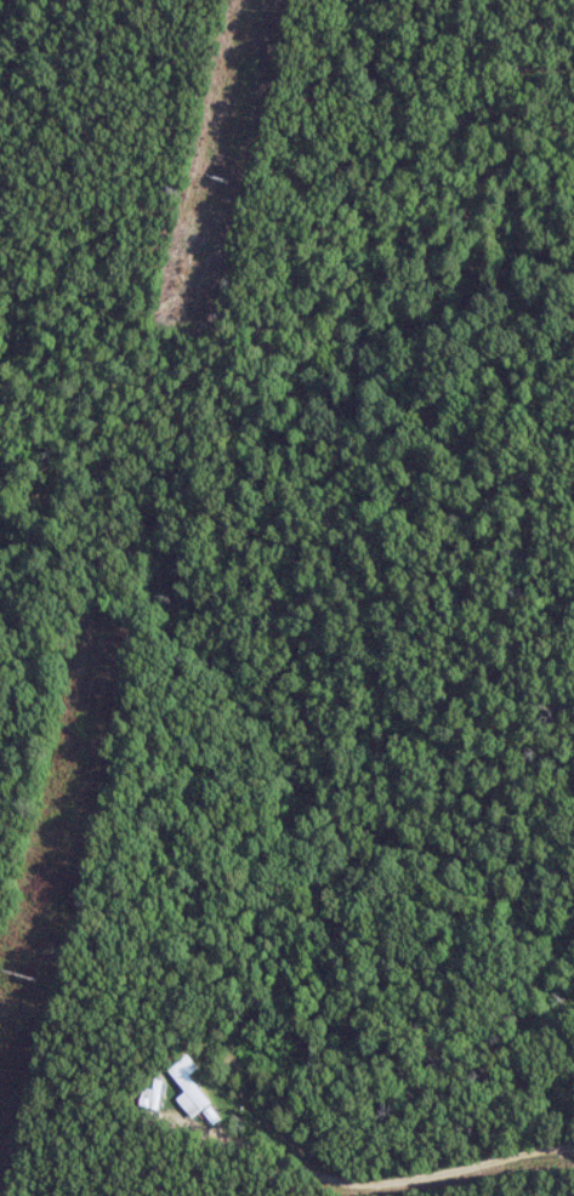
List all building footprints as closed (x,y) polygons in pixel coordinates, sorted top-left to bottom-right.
[(188,1116),(207,1101),(186,1074),(195,1067),(184,1052),(164,1068),(181,1090),(172,1097),(188,1116)]
